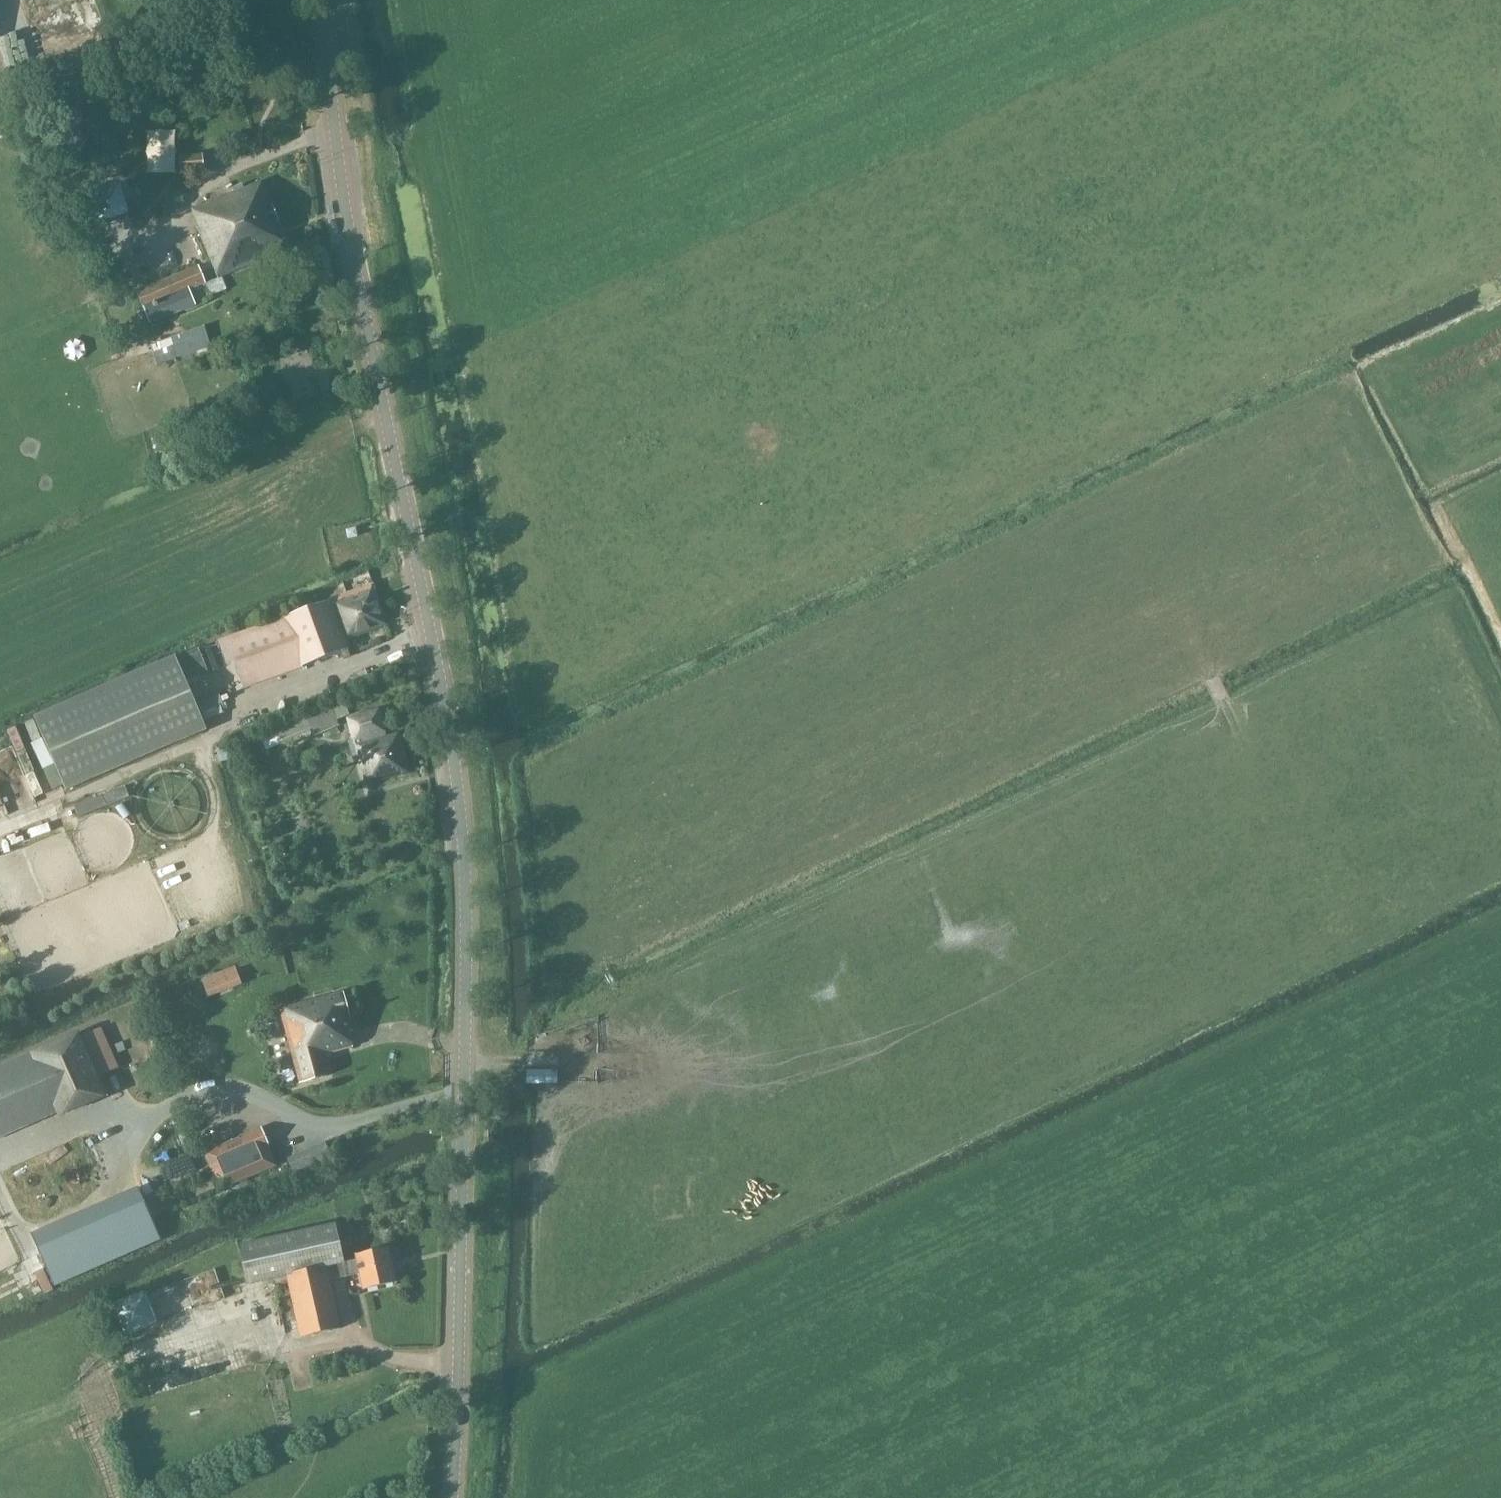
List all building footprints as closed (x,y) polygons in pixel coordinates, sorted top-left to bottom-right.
[(247,51),(255,48),(251,40),(244,43),(247,51)] [(183,173),(205,170),(204,156),(181,159),(183,173)] [(218,281),(222,280),(291,250),(264,183),(245,190),(243,186),(234,190),(236,194),(195,211),(201,227),(197,228),(217,279),(218,281)] [(207,284),(207,283),(199,266),(136,291),(150,324),(197,305),(190,291),(205,284),(207,284)] [(226,290),(222,280),(218,281),(217,279),(207,283),(207,284),(205,284),(210,296),(226,290)] [(151,345),(157,366),(196,352),(198,356),(211,351),(210,347),(208,341),(209,341),(204,326),(151,345)] [(348,539),(359,538),(357,528),(347,530),(348,539)] [(372,585),(332,599),(332,600),(227,638),(243,683),(301,664),(303,666),(349,650),(346,642),(388,626),(376,591),(375,591),(372,585)] [(177,656),(39,715),(70,788),(208,730),(177,656)] [(274,732),(281,749),(313,736),(313,737),(323,733),(325,738),(337,732),(335,728),(339,726),(336,720),(350,715),(344,702),(274,732)] [(367,786),(412,774),(400,732),(389,735),(381,708),(347,718),(352,739),(348,741),(353,757),(359,756),(367,786)] [(19,765),(11,745),(0,749),(0,772),(19,765)] [(99,796),(103,806),(125,797),(120,787),(99,796)] [(343,992),(280,1009),(300,1083),(304,1082),(327,1076),(322,1055),(352,1047),(349,1032),(352,1031),(349,1017),(350,1016),(343,992)] [(78,1034),(32,1054),(58,1113),(60,1116),(105,1096),(97,1078),(117,1069),(99,1029),(79,1038),(78,1034)] [(261,1128),(204,1153),(212,1172),(213,1174),(219,1188),(220,1189),(275,1165),(267,1147),(269,1146),(261,1128)] [(194,1200),(148,1217),(152,1229),(198,1213),(194,1200)] [(247,1285),(287,1276),(300,1338),(343,1328),(331,1280),(359,1274),(363,1290),(397,1282),(390,1248),(356,1256),(357,1260),(344,1262),(336,1224),(238,1246),(247,1285)] [(63,1248),(70,1270),(85,1265),(78,1243),(63,1248)] [(50,1279),(67,1274),(64,1264),(47,1270),(50,1279)] [(117,1299),(127,1332),(155,1323),(146,1291),(117,1299)] [(229,1314),(223,1298),(213,1302),(219,1318),(229,1314)]
